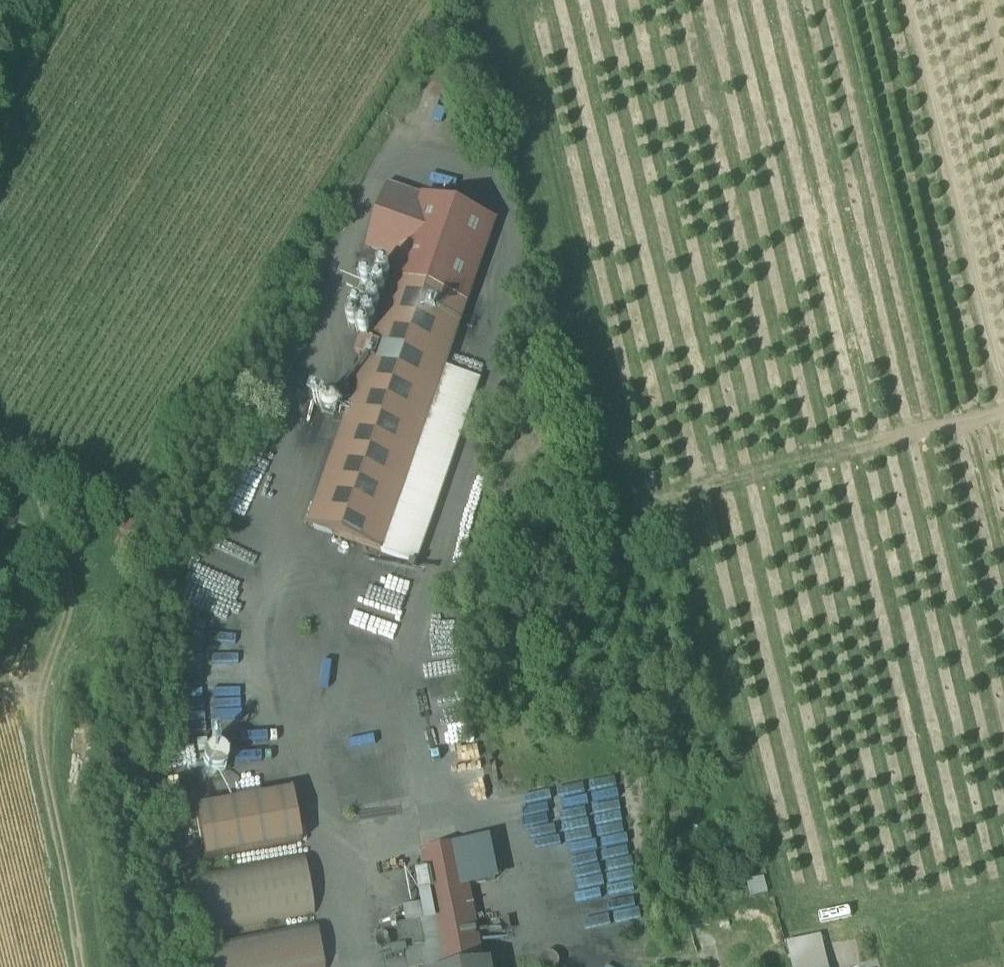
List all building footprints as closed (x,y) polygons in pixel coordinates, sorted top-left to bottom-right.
[(366,249),(401,261),(424,196),(388,183),(366,249)] [(309,527),(381,553),(445,369),(496,221),(424,196),(401,261),(309,527)] [(480,381),(445,369),(381,553),(416,565),(480,381)] [(292,792),(195,810),(204,861),(301,843),(292,792)] [(483,965),(460,846),(423,852),(437,920),(398,927),(403,951),(422,947),(426,966),(471,966),(483,965)] [(177,878),(188,938),(314,915),(303,855),(177,878)] [(198,966),(324,966),(316,923),(194,946),(198,966)] [(792,966),(831,966),(822,933),(785,940),(792,966)]
